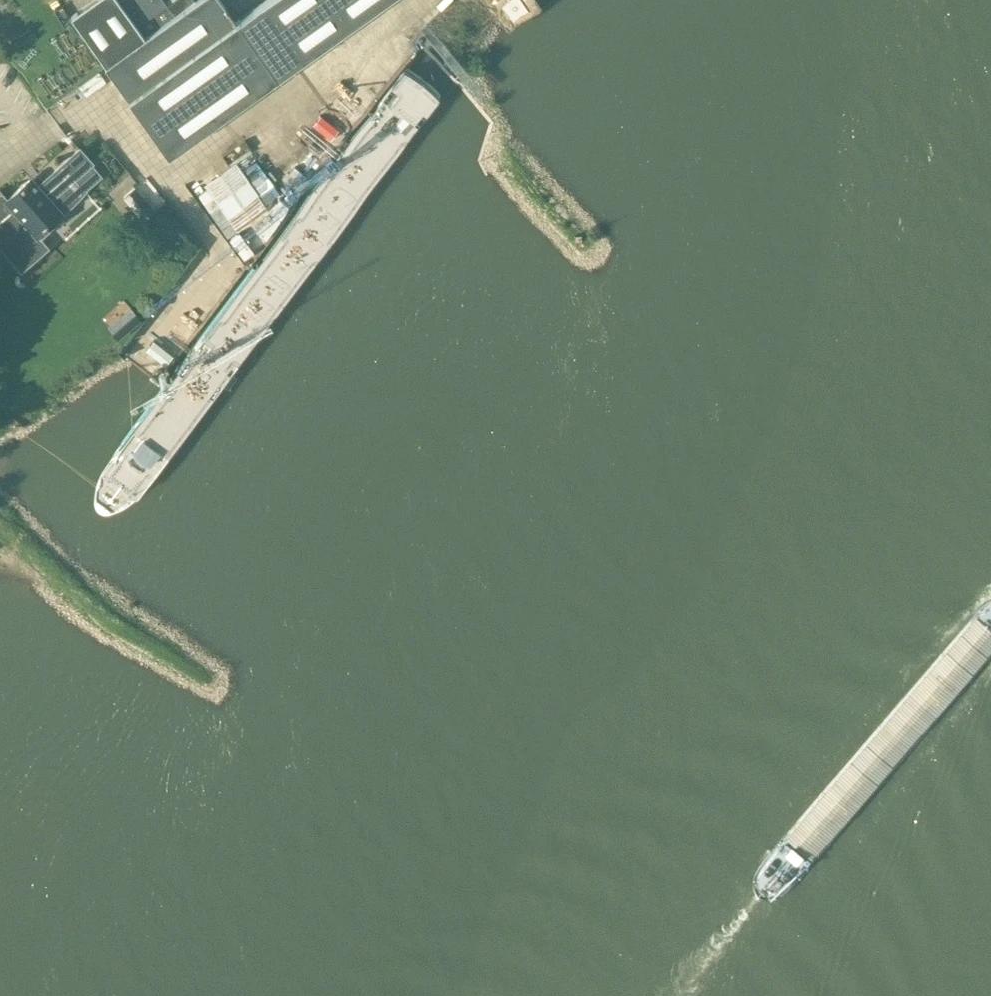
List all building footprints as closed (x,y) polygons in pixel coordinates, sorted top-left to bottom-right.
[(382,0),(263,0),(235,20),(221,0),(173,0),(168,5),(164,0),(120,0),(119,1),(118,0),(92,0),(70,15),(168,153),(382,0)] [(535,3),(532,0),(506,0),(520,16),(535,3)] [(273,172),(294,160),(278,134),(258,146),(273,172)] [(234,171),(198,197),(239,254),(262,238),(256,230),(275,217),(269,208),(284,198),(266,172),(268,171),(247,142),(224,158),(234,171)] [(93,164),(79,149),(38,186),(31,178),(8,198),(2,191),(0,193),(0,222),(16,208),(37,232),(63,209),(69,207),(78,199),(84,193),(88,187),(102,174),(93,164)] [(209,172),(189,184),(195,194),(215,181),(209,172)] [(144,221),(169,200),(149,175),(124,197),(144,221)]
